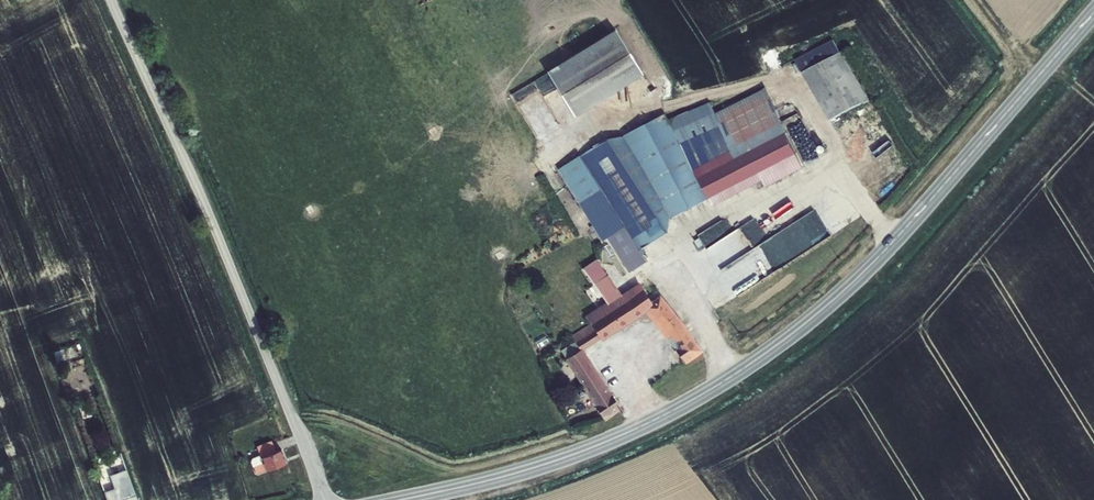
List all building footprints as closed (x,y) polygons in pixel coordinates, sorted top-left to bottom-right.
[(614,30),(546,72),(573,116),(641,74),(614,30)] [(800,61),(806,73),(847,51),(842,40),(800,61)] [(847,51),(806,73),(832,121),(873,100),(847,51)] [(673,254),(661,235),(666,232),(671,218),(709,198),(713,205),(799,160),(777,120),(779,119),(766,90),(717,114),(675,132),(665,114),(557,171),(604,241),(609,238),(630,273),(647,262),(639,249),(643,246),(655,266),(660,262),(664,268),(675,261),(672,255),(673,254)] [(778,248),(787,264),(834,235),(818,208),(763,242),(770,253),(778,248)] [(757,217),(728,235),(739,252),(768,234),(757,217)] [(723,220),(698,236),(703,244),(728,228),(723,220)] [(599,263),(596,265),(602,274),(605,272),(599,263)] [(586,317),(591,325),(601,338),(646,307),(678,349),(686,360),(700,350),(680,319),(676,316),(660,296),(651,302),(639,285),(622,296),(605,272),(602,274),(596,265),(585,272),(607,303),(586,317)] [(591,344),(601,338),(591,325),(582,331),(586,337),(586,336),(591,344)] [(586,336),(586,337),(582,331),(573,337),(576,342),(562,352),(583,385),(599,376),(582,350),(591,344),(586,336)] [(73,346),(53,353),(56,363),(77,356),(73,346)] [(619,407),(599,376),(583,385),(604,418),(619,407)] [(287,463),(281,450),(276,452),(271,442),(257,447),(260,457),(253,460),(252,462),(254,468),(257,475),(287,463)] [(126,469),(110,476),(115,489),(117,493),(106,497),(107,499),(137,499),(126,469)]
